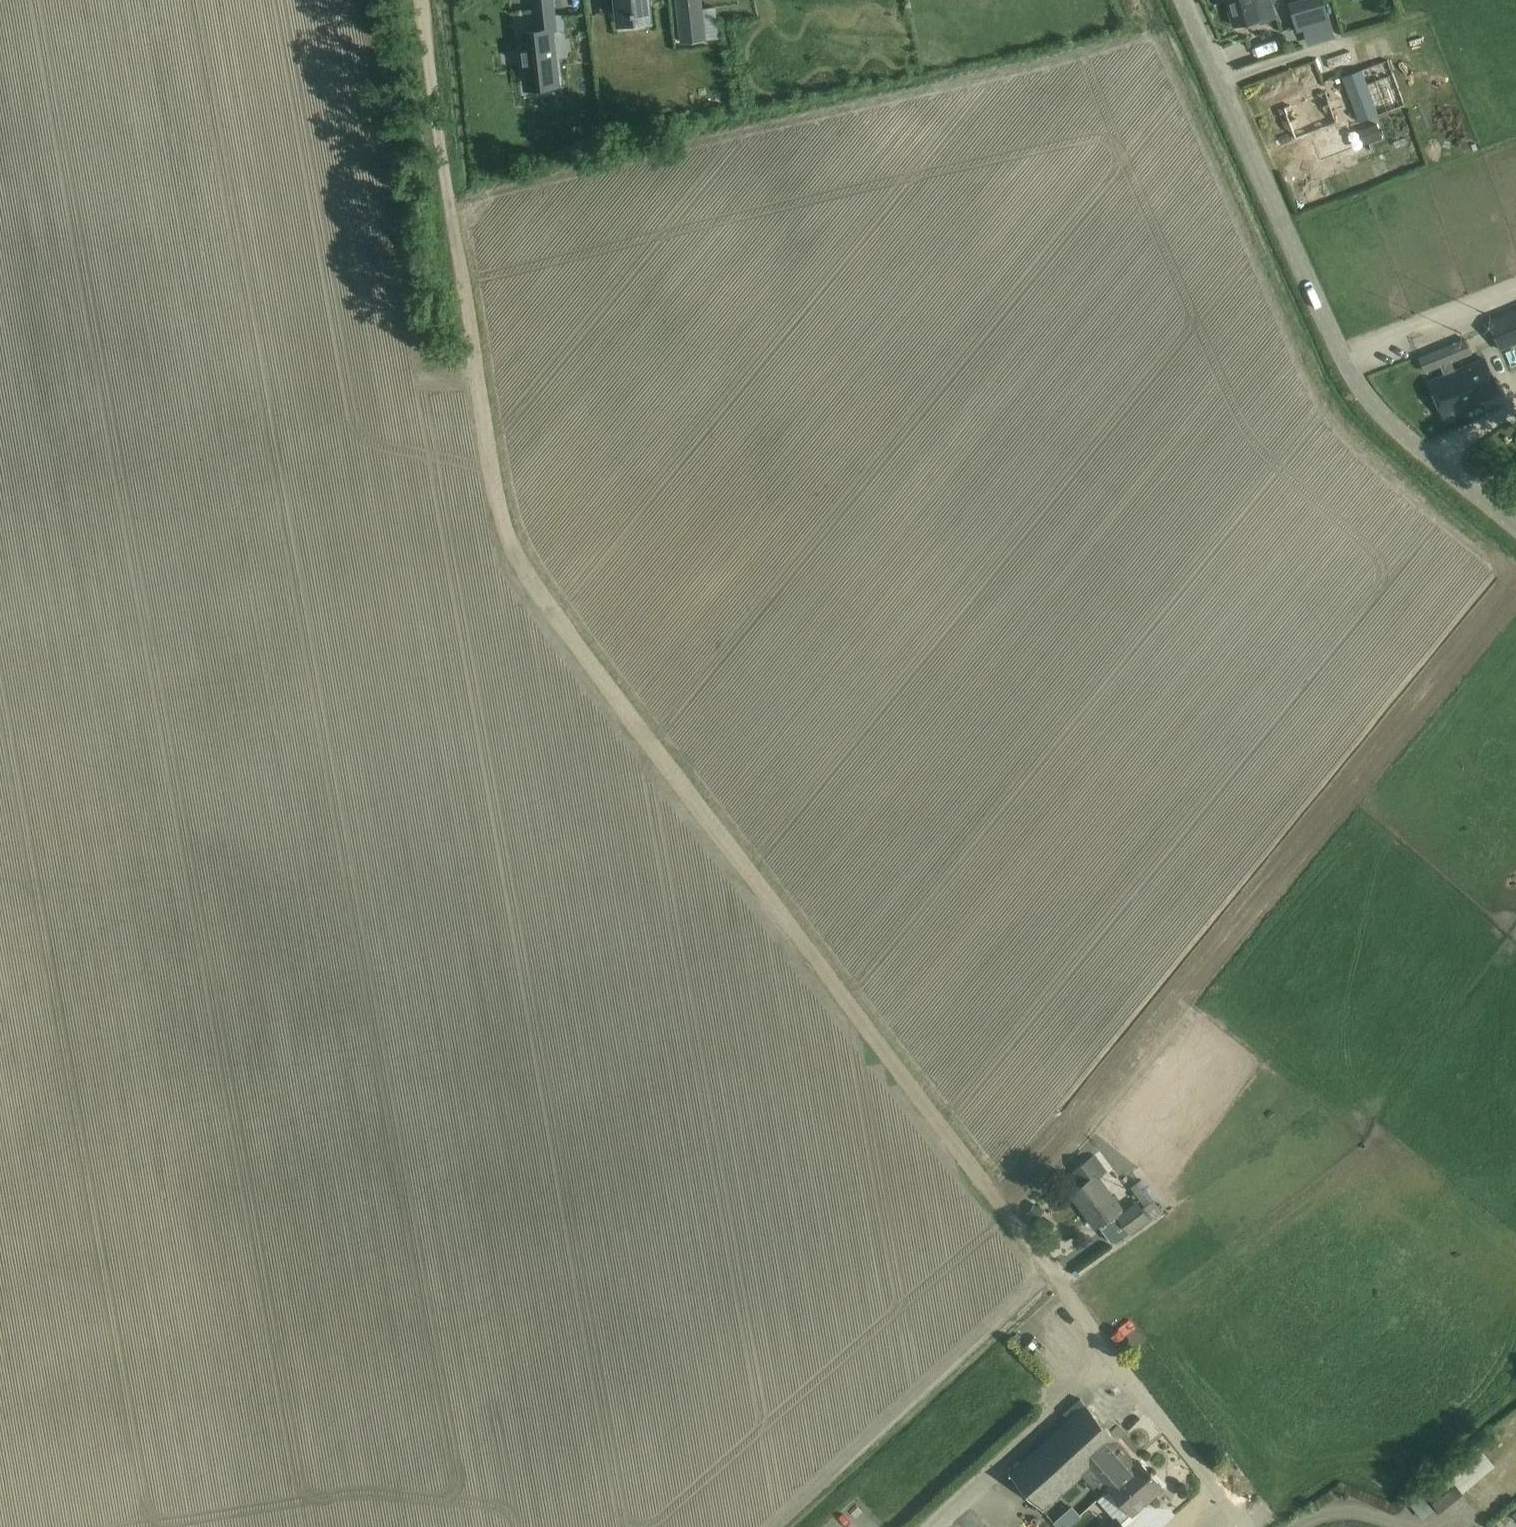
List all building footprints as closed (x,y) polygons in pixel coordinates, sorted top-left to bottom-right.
[(537,18),(553,16),(551,0),(535,0),(537,18)] [(618,13),(631,12),(632,14),(636,13),(636,11),(650,10),(649,0),(616,0),(618,13)] [(1234,25),(1259,18),(1260,21),(1276,16),(1271,0),(1227,0),(1234,25)] [(1323,3),(1292,12),(1297,27),(1328,18),(1323,3)] [(679,23),(681,42),(705,39),(703,20),(679,23)] [(520,32),(526,79),(556,76),(551,29),(538,30),(520,32)] [(1369,58),(1390,52),(1387,43),(1367,49),(1369,58)] [(1387,59),(1343,76),(1360,121),(1404,104),(1387,59)] [(1325,90),(1283,106),(1296,139),(1337,124),(1325,90)] [(1358,122),(1363,141),(1381,135),(1376,117),(1358,122)] [(1440,160),(1434,147),(1421,152),(1426,165),(1440,160)] [(1489,321),(1500,349),(1515,342),(1515,309),(1489,321)] [(1471,353),(1465,338),(1435,350),(1441,364),(1471,353)] [(1461,406),(1469,403),(1498,391),(1484,358),(1429,380),(1444,418),(1462,410),(1461,406)] [(1075,1169),(1085,1182),(1070,1192),(1095,1226),(1121,1207),(1099,1176),(1106,1171),(1094,1155),(1075,1169)] [(1143,1206),(1151,1218),(1162,1210),(1155,1199),(1159,1196),(1144,1176),(1131,1186),(1145,1205),(1143,1206)] [(1151,1218),(1143,1206),(1137,1199),(1115,1215),(1130,1234),(1151,1218)] [(1034,1203),(1029,1212),(1037,1217),(1042,1208),(1034,1203)] [(1134,1459),(1078,1399),(1064,1411),(1069,1418),(1010,1473),(1043,1509),(1083,1474),(1094,1486),(1097,1483),(1106,1492),(1111,1487),(1110,1487),(1121,1476),(1118,1473),(1130,1462),(1134,1459)] [(1495,1465),(1479,1446),(1409,1503),(1422,1518),(1434,1508),(1438,1513),(1495,1465)] [(1134,1459),(1130,1462),(1118,1473),(1121,1476),(1110,1487),(1111,1487),(1133,1511),(1137,1507),(1140,1507),(1145,1502),(1145,1499),(1162,1484),(1151,1473),(1152,1472),(1151,1470),(1150,1472),(1139,1460),(1137,1462),(1134,1459)] [(1106,1526),(1127,1526),(1117,1517),(1106,1526)]
